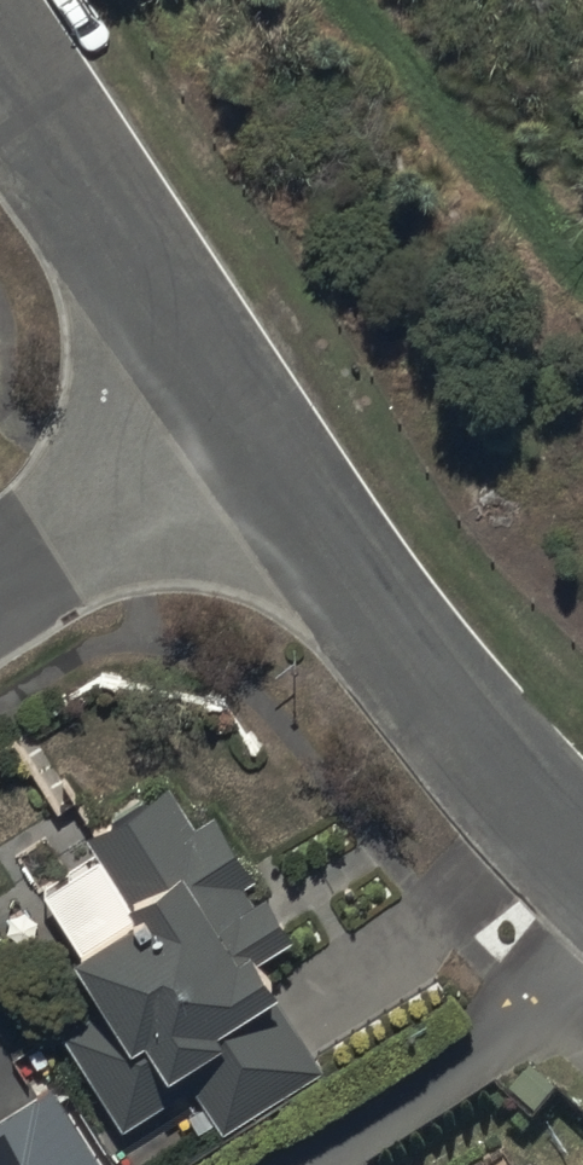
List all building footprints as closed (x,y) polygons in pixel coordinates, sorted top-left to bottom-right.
[(112,996),(65,1028),(131,1126),(194,1084),(224,1129),(321,1064),(275,995),(285,988),(263,956),(295,935),(266,893),(255,900),(245,885),(258,876),(216,814),(199,825),(171,784),(90,839),(102,856),(45,895),(112,996)] [(54,1083),(0,1116),(0,1164),(105,1164),(54,1083)]
